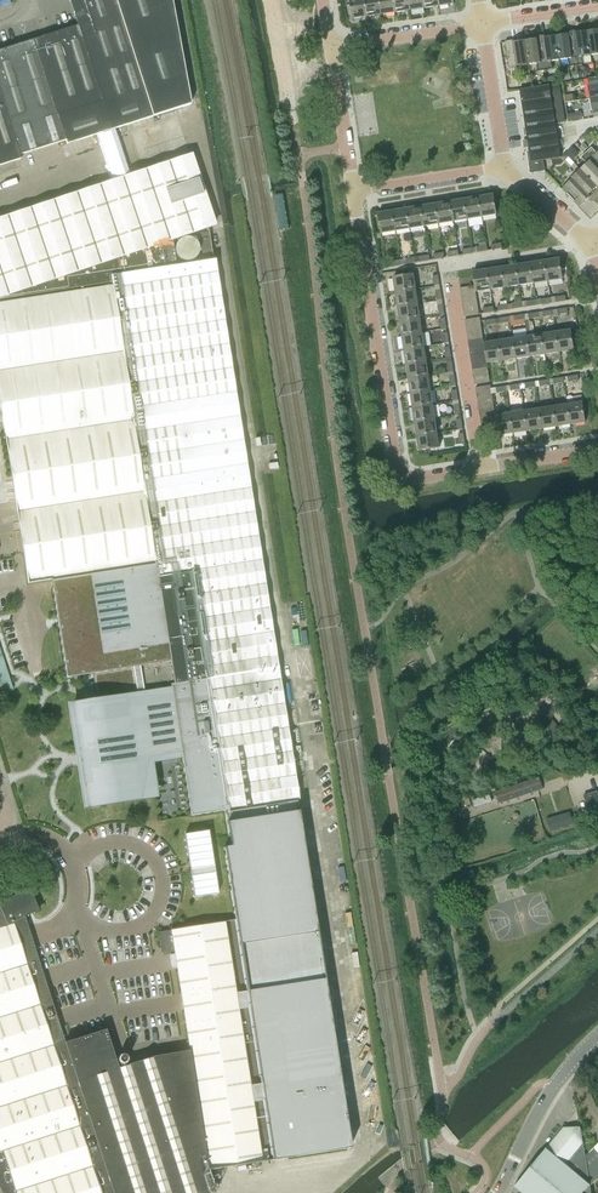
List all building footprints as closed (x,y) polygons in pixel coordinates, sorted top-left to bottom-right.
[(20,158),(19,154),(65,140),(66,144),(96,134),(115,128),(190,104),(171,0),(69,0),(68,0),(76,25),(32,39),(32,40),(0,50),(0,165),(20,158)] [(364,0),(349,0),(352,19),(367,17),(364,0)] [(367,17),(381,14),(379,0),(364,0),(367,17)] [(381,14),(396,12),(394,0),(379,0),(381,14)] [(396,12),(410,10),(408,0),(394,0),(396,12)] [(410,10),(424,8),(423,0),(408,0),(410,10)] [(424,8),(438,6),(438,0),(423,0),(424,8)] [(586,31),(590,55),(597,54),(597,30),(586,31)] [(590,55),(586,31),(575,33),(575,31),(568,32),(568,34),(571,53),(578,52),(579,57),(575,58),(576,66),(583,65),(582,57),(590,55)] [(568,34),(555,36),(559,60),(568,59),(570,67),(576,66),(575,58),(579,57),(578,52),(571,53),(568,34)] [(524,41),(528,64),(537,63),(538,72),(545,71),(544,62),(540,63),(539,58),(546,56),(544,38),(543,36),(536,37),(536,39),(524,41)] [(555,36),(544,38),(546,56),(539,58),(540,63),(544,62),(545,71),(552,69),(551,61),(559,60),(555,36)] [(528,64),(524,41),(513,43),(512,40),(505,41),(509,69),(517,67),(516,66),(528,64)] [(597,97),(597,77),(589,79),(590,86),(588,87),(590,98),(597,97)] [(541,86),(519,90),(529,151),(526,152),(529,173),(545,171),(543,160),(551,159),(560,158),(558,143),(555,124),(563,122),(565,122),(559,83),(548,85),(541,86)] [(590,98),(591,110),(593,110),(594,118),(597,117),(597,97),(590,98)] [(574,113),(567,114),(568,122),(575,121),(574,113)] [(115,128),(96,134),(112,182),(130,176),(115,128)] [(579,154),(572,147),(565,153),(572,160),(579,154)] [(597,154),(591,148),(585,154),(590,160),(588,162),(592,165),(597,160),(597,161),(597,153),(597,154)] [(596,187),(597,186),(597,161),(597,160),(592,165),(588,162),(590,160),(585,154),(581,158),(587,164),(580,170),(596,187)] [(213,224),(189,156),(130,176),(112,182),(0,219),(0,296),(213,224)] [(560,158),(551,159),(552,166),(561,165),(564,161),(560,158)] [(588,195),(596,187),(580,170),(571,178),(572,179),(561,189),(578,207),(590,197),(588,195)] [(283,194),(276,196),(281,229),(288,228),(283,194)] [(478,197),(481,217),(496,214),(493,195),(478,197)] [(467,219),(481,217),(478,197),(464,199),(467,219)] [(453,222),(467,219),(464,199),(450,202),(453,222)] [(439,224),(453,222),(450,202),(435,204),(439,224)] [(424,226),(439,224),(435,204),(421,206),(424,226)] [(410,229),(424,226),(421,206),(407,209),(410,229)] [(396,231),(410,229),(407,209),(392,211),(396,231)] [(396,231),(392,211),(377,214),(381,233),(396,231)] [(3,432),(10,476),(16,511),(16,512),(142,493),(145,492),(247,476),(231,374),(226,346),(212,260),(175,265),(171,240),(207,229),(214,226),(213,224),(0,296),(0,411),(3,432)] [(544,261),(548,281),(562,279),(559,259),(544,261)] [(533,283),(548,281),(544,261),(530,263),(533,283)] [(519,285),(533,283),(530,263),(516,265),(519,285)] [(505,288),(519,285),(516,265),(502,267),(505,288)] [(490,290),(505,288),(502,267),(487,270),(490,290)] [(490,290),(487,270),(472,272),(474,286),(475,292),(490,290)] [(395,292),(415,289),(413,274),(393,277),(395,292)] [(460,295),(476,293),(475,292),(474,286),(459,288),(460,295)] [(395,292),(397,306),(417,303),(415,289),(395,292)] [(462,302),(477,300),(476,293),(460,295),(462,302)] [(463,309),(478,307),(477,300),(462,302),(463,309)] [(397,306),(400,321),(419,318),(417,303),(397,306)] [(478,307),(463,309),(464,316),(479,314),(478,307)] [(464,320),(465,326),(481,324),(479,317),(464,320)] [(400,321),(402,335),(421,332),(419,318),(400,321)] [(481,324),(465,326),(466,334),(482,332),(481,324)] [(556,332),(559,352),(574,350),(571,330),(556,332)] [(402,335),(404,349),(424,347),(421,332),(402,335)] [(482,332),(466,334),(468,341),(483,339),(482,332)] [(556,332),(541,334),(545,354),(559,352),(556,332)] [(541,334),(527,336),(530,356),(545,354),(541,334)] [(527,336),(513,338),(516,358),(530,356),(527,336)] [(513,338),(498,341),(502,361),(516,358),(513,338)] [(483,343),(483,339),(468,341),(469,349),(484,347),(483,343)] [(498,341),(483,343),(484,347),(485,354),(486,361),(487,363),(502,361),(498,341)] [(404,349),(406,364),(426,361),(424,347),(404,349)] [(470,356),(485,354),(484,347),(469,349),(470,356)] [(471,363),(486,361),(485,354),(470,356),(471,363)] [(406,364),(408,378),(428,375),(426,361),(406,364)] [(487,368),(487,363),(486,361),(471,363),(472,370),(487,368)] [(487,368),(472,370),(473,377),(489,375),(487,368)] [(430,390),(428,375),(408,378),(410,393),(430,390)] [(490,382),(489,375),(473,377),(474,384),(490,382)] [(476,394),(491,392),(490,385),(475,388),(476,394)] [(410,393),(412,407),(432,404),(430,390),(410,393)] [(477,401),(492,399),(491,392),(476,394),(477,401)] [(478,409),(493,406),(492,399),(477,401),(478,409)] [(567,404),(570,424),(585,422),(582,402),(567,404)] [(412,407),(415,421),(434,418),(432,404),(412,407)] [(556,427),(570,424),(567,404),(553,406),(556,427)] [(493,406),(478,409),(479,416),(495,413),(493,406)] [(542,429),(556,427),(553,406),(539,408),(542,429)] [(527,431),(542,429),(539,408),(524,411),(527,431)] [(513,433),(527,431),(524,411),(510,413),(513,433)] [(495,413),(479,416),(481,423),(496,420),(495,415),(495,413)] [(513,433),(510,413),(495,415),(496,420),(497,427),(498,436),(513,433)] [(415,421),(417,436),(436,433),(434,418),(415,421)] [(482,430),(497,427),(496,420),(481,423),(482,430)] [(436,433),(417,436),(419,451),(439,448),(436,433)] [(247,476),(145,492),(156,563),(168,639),(270,623),(269,620),(247,476)] [(142,493),(16,512),(27,583),(51,580),(156,563),(145,492),(142,493)] [(156,563),(51,580),(52,589),(66,678),(92,674),(96,699),(87,700),(88,704),(70,706),(75,738),(75,739),(75,740),(76,741),(76,742),(77,742),(77,743),(77,744),(78,745),(79,745),(79,746),(80,747),(81,747),(81,748),(82,748),(85,766),(79,767),(80,768),(86,804),(103,801),(104,805),(120,802),(119,799),(153,794),(157,793),(162,793),(168,792),(176,791),(186,789),(190,815),(224,810),(224,812),(235,810),(216,692),(177,697),(168,639),(156,563)] [(270,623),(168,639),(177,697),(216,692),(235,810),(297,800),(277,666),(270,623)] [(0,639),(0,692),(12,689),(0,639)] [(510,757),(487,764),(490,773),(513,765),(510,757)] [(500,801),(541,788),(538,776),(496,790),(500,801)] [(597,791),(584,795),(587,805),(597,801),(597,794),(597,791)] [(492,802),(489,793),(471,799),(473,808),(492,802)] [(235,810),(224,812),(229,846),(225,847),(227,860),(237,920),(252,1016),(256,1040),(277,1160),(351,1149),(333,1028),(297,800),(235,810)] [(579,825),(575,814),(552,821),(556,833),(579,825)] [(195,896),(219,892),(210,829),(186,832),(195,896)] [(0,902),(0,1017),(52,1000),(47,987),(41,970),(34,947),(30,937),(26,924),(24,916),(33,912),(39,910),(33,897),(30,891),(29,888),(13,896),(0,902)] [(160,936),(158,936),(160,947),(161,952),(162,952),(162,955),(169,954),(176,953),(187,1025),(187,1026),(191,1050),(256,1040),(252,1016),(237,920),(171,931),(163,932),(159,932),(160,936)] [(0,1017),(0,1062),(64,1041),(63,1039),(60,1029),(54,1010),(52,1001),(52,1000),(0,1017)] [(0,1062),(0,1192),(212,1192),(216,1192),(209,1171),(277,1160),(256,1040),(191,1050),(191,1051),(154,1056),(118,1067),(106,1029),(105,1029),(103,1030),(97,1032),(64,1042),(64,1041),(0,1062)] [(127,1061),(127,1060),(127,1058),(127,1057),(126,1055),(125,1055),(124,1054),(122,1054),(121,1054),(120,1055),(119,1056),(118,1057),(118,1058),(118,1059),(118,1060),(118,1061),(119,1062),(120,1063),(121,1063),(122,1064),(123,1064),(124,1064),(125,1063),(126,1062),(127,1061)] [(585,1157),(580,1128),(563,1128),(515,1187),(522,1192),(591,1192),(590,1188),(585,1157)] [(590,1188),(597,1181),(597,1144),(594,1148),(594,1149),(585,1157),(590,1188)]
